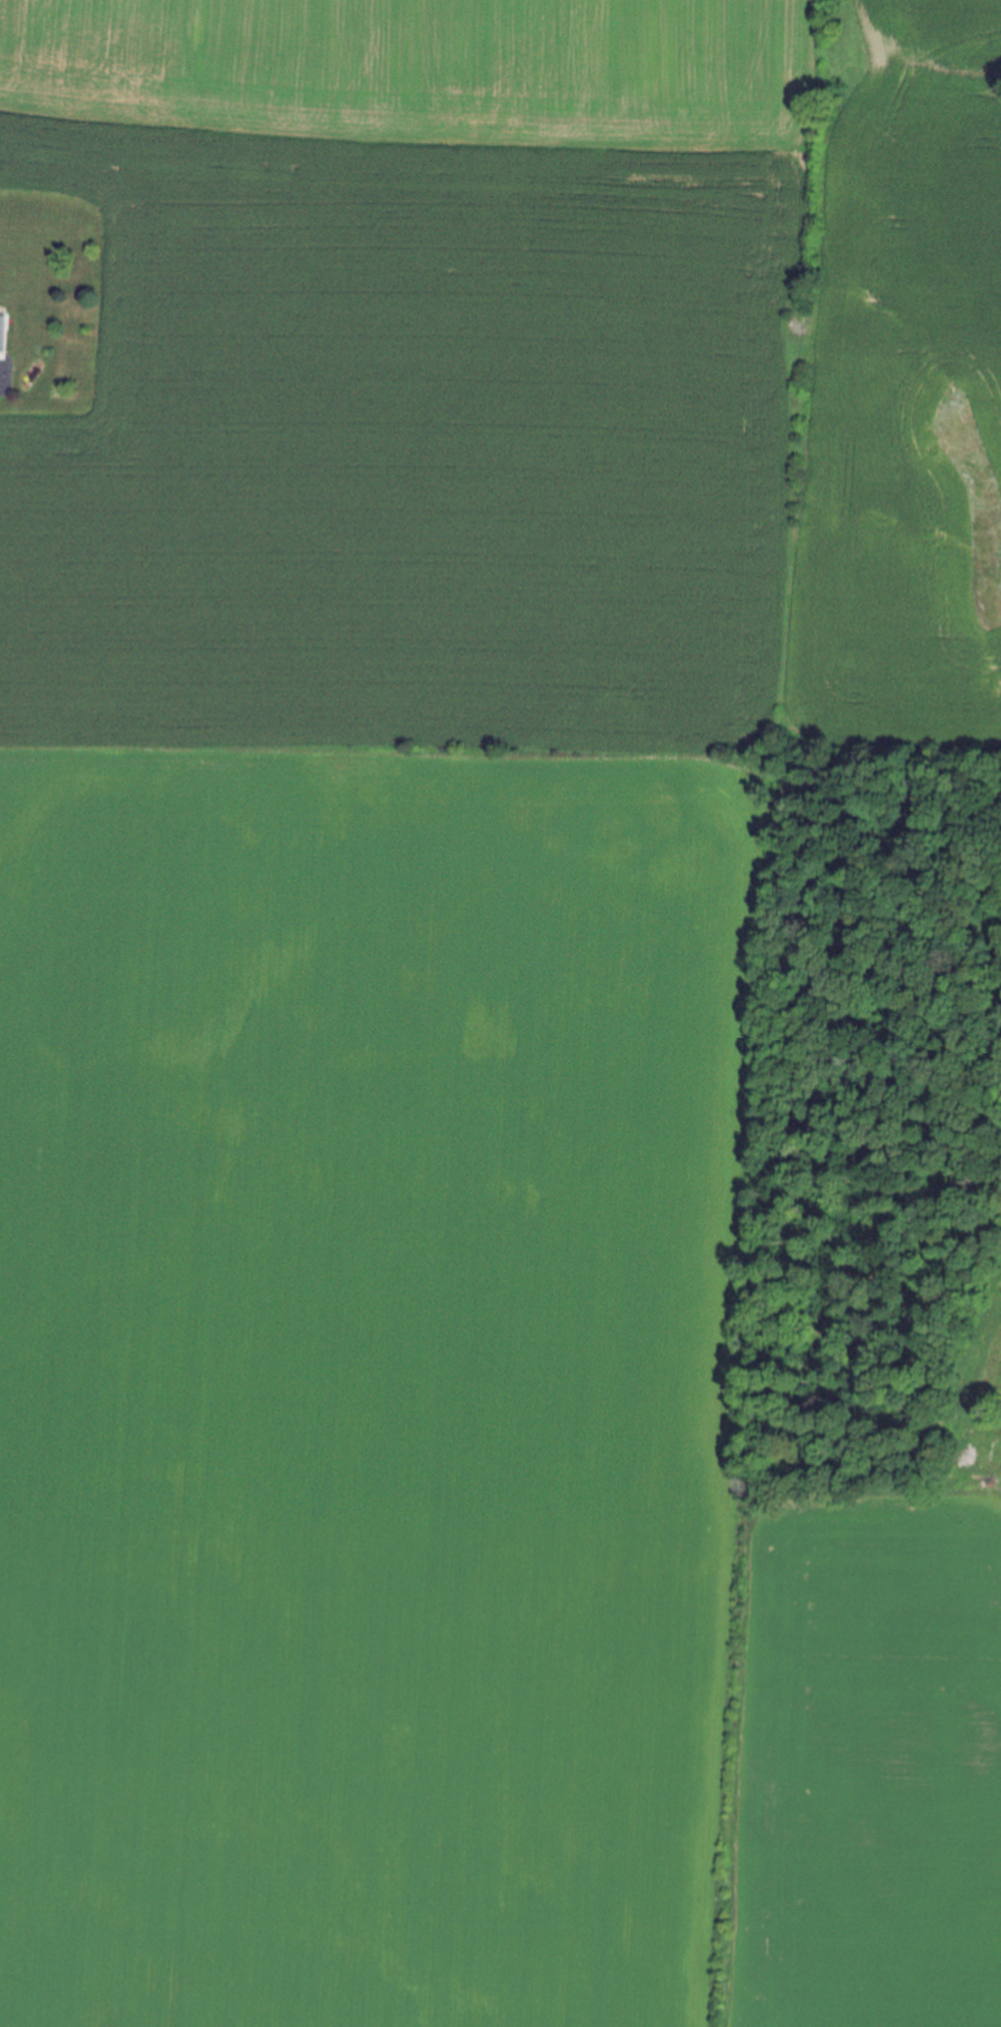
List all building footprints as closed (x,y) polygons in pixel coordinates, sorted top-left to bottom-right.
[(0,316),(0,380),(6,380),(7,366),(3,365),(3,353),(8,354),(10,316),(0,316)]
